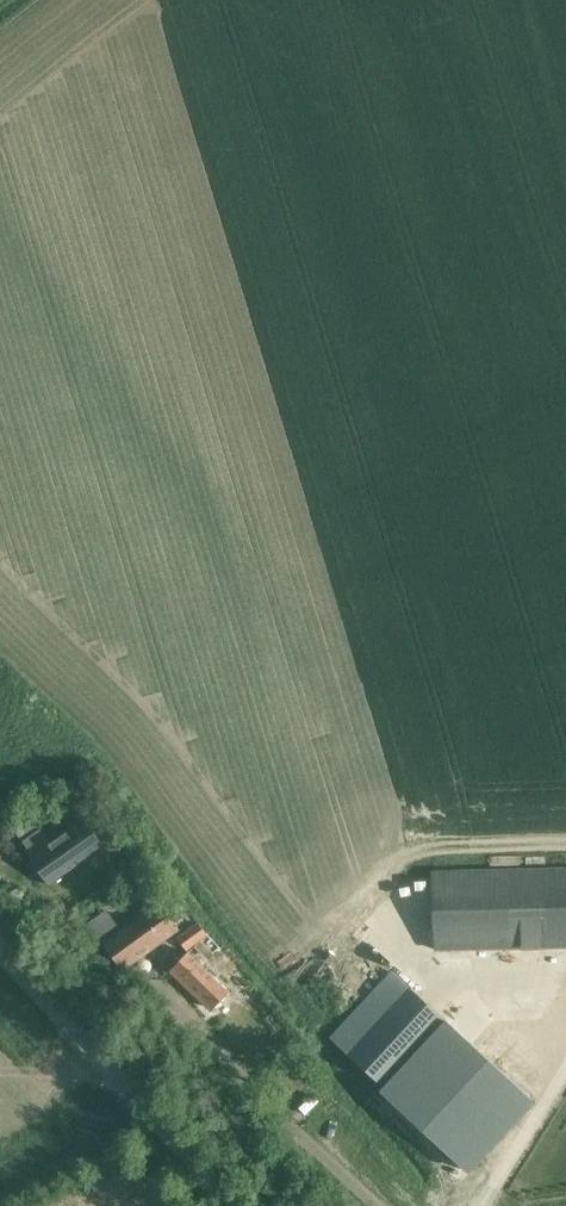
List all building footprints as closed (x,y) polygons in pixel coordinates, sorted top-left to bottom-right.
[(40,829),(22,842),(28,850),(33,856),(30,859),(39,871),(49,886),(54,882),(68,872),(84,861),(83,858),(81,856),(86,853),(98,844),(101,849),(103,847),(104,847),(95,835),(85,820),(50,844),(40,829)] [(436,950),(565,947),(565,868),(432,872),(436,950)] [(120,971),(174,934),(158,911),(104,948),(120,971)] [(207,936),(198,924),(189,931),(198,943),(207,936)] [(215,1012),(229,996),(187,958),(173,974),(215,1012)] [(445,1021),(392,972),(330,1038),(383,1087),(445,1021)] [(447,1020),(446,1021),(445,1020),(444,1020),(445,1021),(383,1087),(384,1088),(380,1092),(426,1135),(465,1171),(494,1140),(532,1099),(511,1079),(472,1044),(454,1027),(447,1020)]
